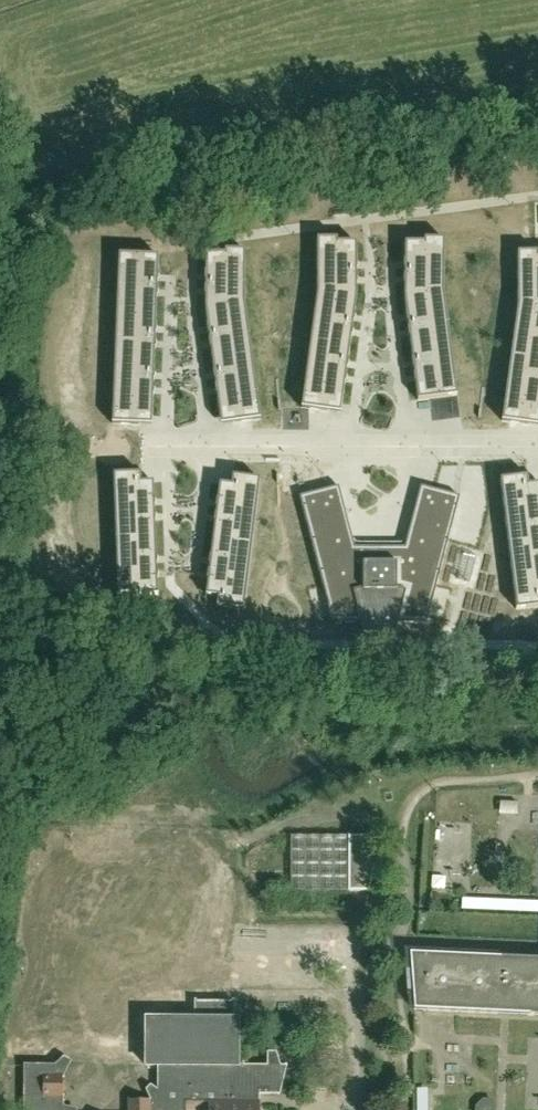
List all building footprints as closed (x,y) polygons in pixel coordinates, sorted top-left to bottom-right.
[(317,292),(301,408),(329,412),(331,399),(342,401),(345,383),(346,383),(346,382),(345,381),(346,376),(347,377),(347,375),(346,375),(347,369),(348,369),(348,367),(347,367),(348,362),(349,362),(349,360),(348,360),(351,337),(352,337),(352,335),(351,335),(352,330),(353,331),(353,329),(352,329),(353,323),(354,323),(354,321),(353,321),(354,316),(355,316),(355,314),(354,314),(356,297),(356,285),(357,285),(357,283),(356,283),(356,278),(357,278),(357,276),(356,276),(356,270),(357,270),(357,268),(356,268),(356,263),(357,263),(357,261),(356,261),(356,243),(337,243),(337,239),(317,239),(317,292)] [(415,383),(418,401),(457,396),(443,292),(444,240),(424,239),(424,243),(405,243),(405,261),(404,261),(404,263),(405,263),(405,268),(404,268),(404,270),(405,270),(405,276),(404,276),(404,278),(405,278),(404,283),(403,283),(403,285),(404,285),(404,298),(406,314),(405,314),(406,316),(407,316),(407,321),(406,321),(407,323),(408,322),(408,329),(407,329),(408,331),(409,330),(409,335),(408,335),(408,337),(409,337),(412,360),(411,360),(412,362),(413,362),(413,367),(412,367),(413,369),(414,369),(414,375),(413,375),(414,377),(415,376),(415,381),(414,382),(415,383)] [(221,425),(233,423),(260,419),(244,304),(245,251),(225,251),(225,254),(206,254),(205,272),(204,272),(204,274),(205,274),(205,279),(204,279),(204,281),(205,281),(205,287),(204,287),(204,289),(205,289),(205,294),(204,294),(204,296),(205,296),(205,309),(207,325),(206,325),(207,327),(208,327),(208,332),(207,332),(208,334),(209,334),(209,340),(208,340),(209,342),(210,342),(210,347),(209,347),(210,349),(211,349),(214,371),(213,371),(213,373),(214,373),(215,378),(214,378),(214,380),(215,380),(216,386),(215,386),(215,388),(216,388),(217,393),(216,393),(216,395),(217,395),(219,412),(221,425)] [(529,425),(537,426),(537,256),(537,252),(517,253),(518,306),(502,421),(529,425)] [(152,426),(152,413),(153,395),(154,395),(154,393),(153,393),(153,388),(154,388),(154,386),(153,386),(153,380),(154,380),(154,378),(153,378),(154,373),(155,374),(155,372),(154,372),(155,349),(156,349),(156,347),(155,347),(155,342),(156,342),(156,340),(155,340),(155,334),(156,334),(156,332),(155,332),(155,327),(156,327),(156,325),(155,325),(157,297),(158,297),(158,295),(157,295),(157,290),(158,290),(158,289),(157,288),(157,282),(158,282),(158,281),(157,281),(157,276),(158,276),(158,274),(158,256),(119,255),(112,424),(140,425),(152,426)] [(374,382),(359,383),(361,428),(376,427),(374,382)] [(113,474),(118,606),(146,605),(146,595),(157,595),(157,579),(158,579),(158,577),(157,577),(157,572),(158,572),(158,570),(157,570),(156,564),(157,564),(157,562),(156,562),(156,557),(157,557),(157,555),(156,555),(155,522),(156,522),(156,520),(155,520),(154,515),(155,515),(155,513),(154,513),(154,507),(155,507),(155,505),(154,505),(154,500),(155,500),(155,498),(154,498),(153,482),(141,483),(141,473),(113,474)] [(208,580),(206,596),(218,597),(216,606),(244,610),(260,479),(232,476),(231,485),(219,484),(218,500),(217,499),(216,501),(217,501),(217,506),(216,506),(216,508),(216,514),(215,514),(215,516),(215,521),(214,521),(214,523),(215,523),(211,557),(210,556),(209,558),(210,558),(210,563),(209,563),(209,565),(209,571),(208,571),(208,573),(208,578),(207,578),(207,580),(208,580)] [(500,479),(516,610),(537,607),(537,484),(529,485),(528,476),(500,479)] [(339,487),(300,497),(332,623),(361,623),(364,633),(395,633),(398,623),(427,623),(460,497),(421,487),(405,548),(355,548),(339,487)] [(503,815),(522,816),(523,803),(504,802),(503,815)] [(372,838),(351,838),(293,838),(293,893),(372,893),(375,866),(372,838)] [(410,953),(414,1011),(537,1016),(537,959),(410,953)] [(237,1066),(238,1020),(232,1020),(232,1002),(196,1002),(196,1020),(146,1020),(145,1066),(159,1066),(158,1102),(149,1102),(149,1101),(128,1100),(128,1109),(266,1109),(266,1095),(286,1095),(287,1066),(285,1065),(285,1066),(237,1066)] [(62,1076),(52,1076),(52,1066),(25,1066),(25,1109),(62,1109),(62,1076)]
